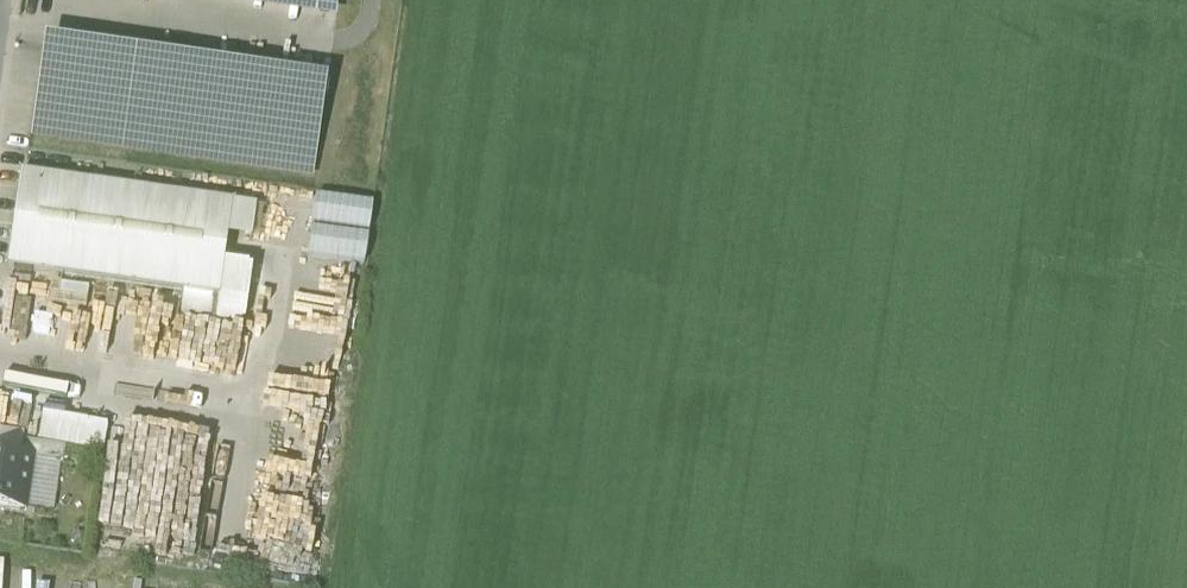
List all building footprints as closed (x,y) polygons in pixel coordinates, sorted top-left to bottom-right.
[(334,20),(337,0),(191,0),(334,20)] [(327,81),(46,41),(32,139),(313,179),(327,81)] [(92,178),(93,159),(31,155),(30,173),(92,178)] [(105,164),(104,179),(134,182),(136,167),(105,164)] [(233,204),(21,174),(7,268),(219,298),(233,204)] [(47,441),(112,453),(118,424),(53,412),(47,441)] [(66,446),(23,440),(21,456),(31,458),(31,460),(63,464),(66,446)] [(0,453),(0,505),(24,509),(31,460),(31,458),(21,456),(0,453)]
